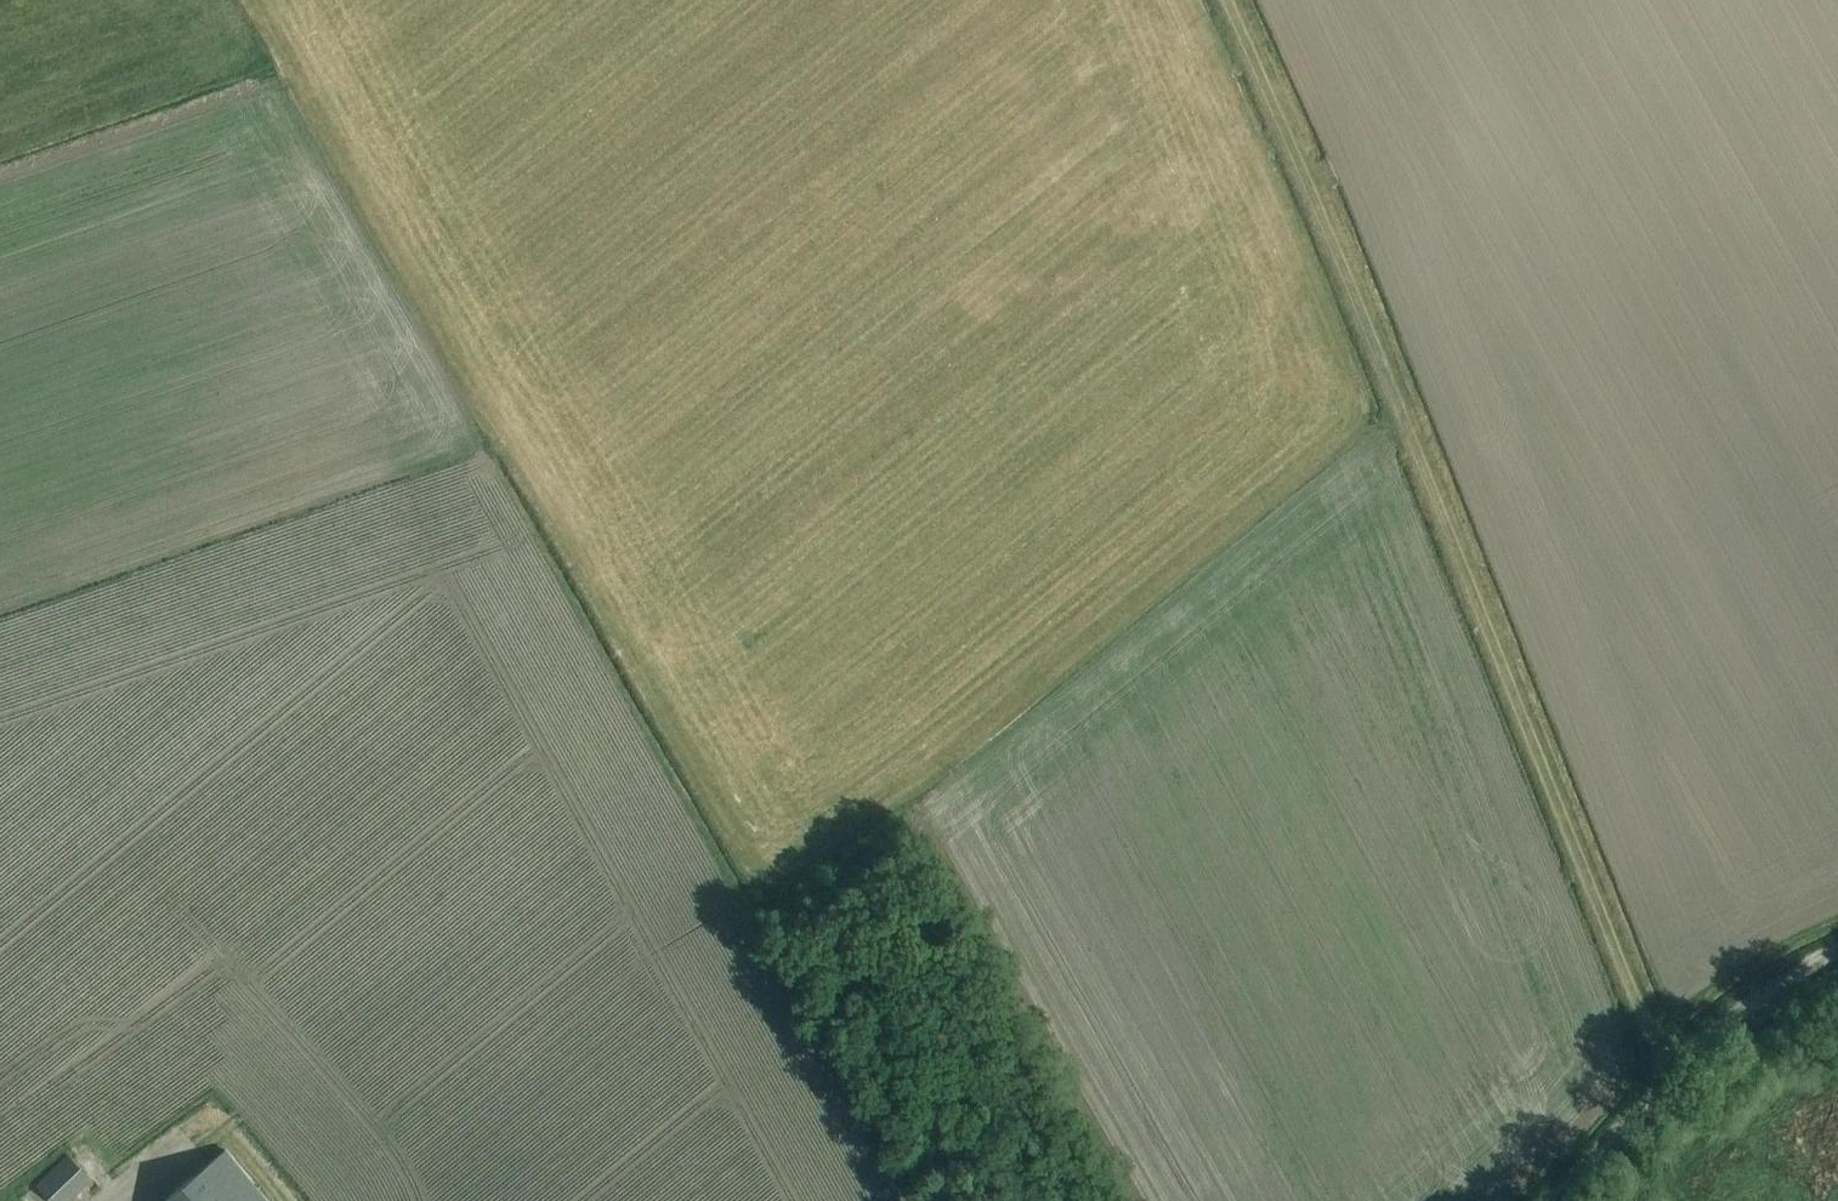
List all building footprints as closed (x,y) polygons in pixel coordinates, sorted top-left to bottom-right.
[(225,1150),(162,1200),(267,1200),(225,1150)] [(51,1200),(70,1200),(92,1180),(67,1156),(36,1186),(51,1200)]
